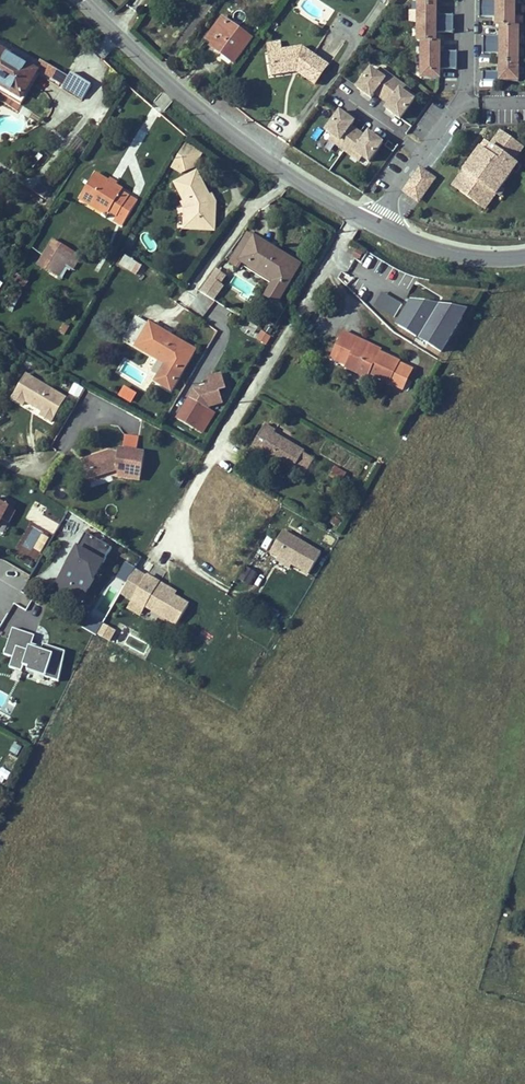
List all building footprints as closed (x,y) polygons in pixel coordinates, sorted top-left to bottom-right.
[(415,39),(420,39),(419,78),(439,78),(439,67),(456,68),(456,52),(439,52),(439,41),(434,41),(434,31),(452,31),(452,15),(435,15),(435,0),(416,0),(415,39)] [(514,0),(495,0),(481,0),(481,16),(495,16),(495,23),(499,23),(499,37),(485,37),(485,53),(499,53),(499,71),(482,71),(482,81),(519,81),(519,26),(514,26),(514,0)] [(222,18),(207,38),(214,42),(211,46),(221,53),(223,51),(236,60),(251,39),(222,18)] [(268,52),(272,52),(281,51),(280,43),(266,45),(268,52)] [(303,47),(281,51),(272,52),(275,73),(298,69),(300,72),(299,75),(315,86),(329,67),(303,47)] [(19,100),(37,72),(0,50),(0,88),(19,100)] [(236,60),(223,51),(221,53),(234,62),(236,60)] [(377,72),(370,67),(357,85),(370,95),(374,90),(389,102),(385,107),(401,118),(416,98),(409,93),(412,90),(381,67),(377,72)] [(92,85),(72,72),(63,87),(82,100),(92,85)] [(354,121),(339,110),(325,129),(333,136),(330,140),(358,161),(362,156),(368,161),(382,142),(368,132),(364,137),(350,126),(354,121)] [(491,139),(516,158),(524,145),(499,127),(491,139)] [(488,207),(522,162),(516,158),(491,139),(485,147),(481,144),(453,180),(488,207)] [(190,167),(199,153),(185,144),(171,167),(179,172),(190,167)] [(437,177),(420,165),(401,191),(419,203),(437,177)] [(174,182),(182,200),(180,200),(186,208),(185,220),(200,221),(199,232),(217,232),(217,222),(209,222),(210,215),(209,208),(206,202),(210,200),(209,196),(196,172),(174,182)] [(94,177),(82,198),(108,214),(117,219),(114,223),(123,228),(136,205),(119,195),(121,193),(94,177)] [(51,196),(41,190),(37,197),(46,203),(51,196)] [(105,219),(108,214),(82,198),(79,204),(105,219)] [(176,231),(199,232),(200,221),(185,220),(186,208),(180,200),(175,203),(178,214),(176,231)] [(209,222),(217,222),(218,215),(217,207),(214,200),(210,200),(206,202),(209,208),(210,215),(209,222)] [(68,227),(53,218),(26,264),(50,278),(44,287),(62,297),(83,262),(56,246),(68,227)] [(253,235),(247,231),(228,261),(241,269),(244,264),(273,281),(264,295),(278,304),(303,263),(254,233),(253,235)] [(355,242),(348,252),(359,260),(366,250),(355,242)] [(136,275),(142,264),(124,255),(119,265),(136,275)] [(214,300),(225,286),(221,284),(227,276),(216,268),(200,290),(214,300)] [(394,318),(402,303),(382,291),(374,306),(394,318)] [(468,309),(410,299),(394,324),(442,353),(468,309)] [(135,322),(129,334),(142,341),(149,329),(135,322)] [(189,366),(194,357),(172,345),(173,342),(149,329),(142,341),(129,334),(123,344),(167,368),(157,385),(173,393),(182,375),(179,373),(184,364),(189,366)] [(418,373),(380,351),(378,354),(360,345),(364,338),(348,329),(334,354),(349,362),(347,366),(369,377),(372,371),(408,391),(418,373)] [(271,336),(261,330),(256,338),(267,343),(271,336)] [(360,345),(378,354),(380,351),(382,349),(364,338),(360,345)] [(172,345),(194,357),(195,354),(173,342),(172,345)] [(28,382),(15,406),(26,412),(28,409),(46,418),(44,422),(55,429),(68,404),(28,382)] [(79,396),(82,386),(73,384),(70,394),(79,396)] [(119,396),(132,401),(136,392),(122,387),(119,396)] [(178,421),(196,432),(208,413),(189,402),(178,421)] [(250,457),(261,463),(265,456),(279,465),(306,482),(317,464),(274,440),(276,438),(265,431),(250,457)] [(137,447),(139,435),(124,434),(123,445),(137,447)] [(90,479),(117,470),(143,463),(145,451),(118,446),(83,455),(90,479)] [(279,465),(265,456),(261,463),(275,472),(279,465)] [(140,480),(143,463),(117,470),(119,477),(140,480)] [(334,466),(330,477),(342,482),(346,471),(334,466)] [(10,503),(0,498),(0,522),(10,503)] [(63,541),(76,519),(67,513),(54,535),(63,541)] [(309,574),(322,552),(284,529),(271,551),(279,556),(276,560),(290,568),(293,564),(309,574)] [(95,570),(101,560),(104,562),(113,547),(87,532),(78,547),(82,549),(72,565),(69,563),(61,577),(74,584),(72,588),(85,595),(98,572),(95,570)] [(72,565),(82,549),(78,547),(69,563),(72,565)] [(21,589),(29,575),(0,558),(0,577),(21,589)] [(98,572),(104,562),(101,560),(95,570),(98,572)] [(257,572),(246,565),(238,579),(249,585),(257,572)] [(161,581),(148,573),(132,600),(145,608),(147,606),(177,624),(189,602),(175,594),(159,585),(161,581)] [(72,588),(74,584),(61,577),(55,586),(81,601),(85,595),(72,588)] [(178,591),(161,581),(159,585),(175,594),(178,591)] [(88,613),(82,627),(96,633),(102,619),(88,613)] [(96,634),(110,641),(116,629),(102,623),(96,634)] [(36,633),(13,626),(4,653),(13,656),(9,666),(22,670),(24,664),(29,665),(28,668),(60,678),(66,649),(44,642),(42,648),(37,646),(38,644),(34,643),(36,633)] [(12,743),(9,753),(18,756),(21,745),(12,743)] [(0,768),(0,777),(8,780),(11,772),(0,767),(0,768)]
